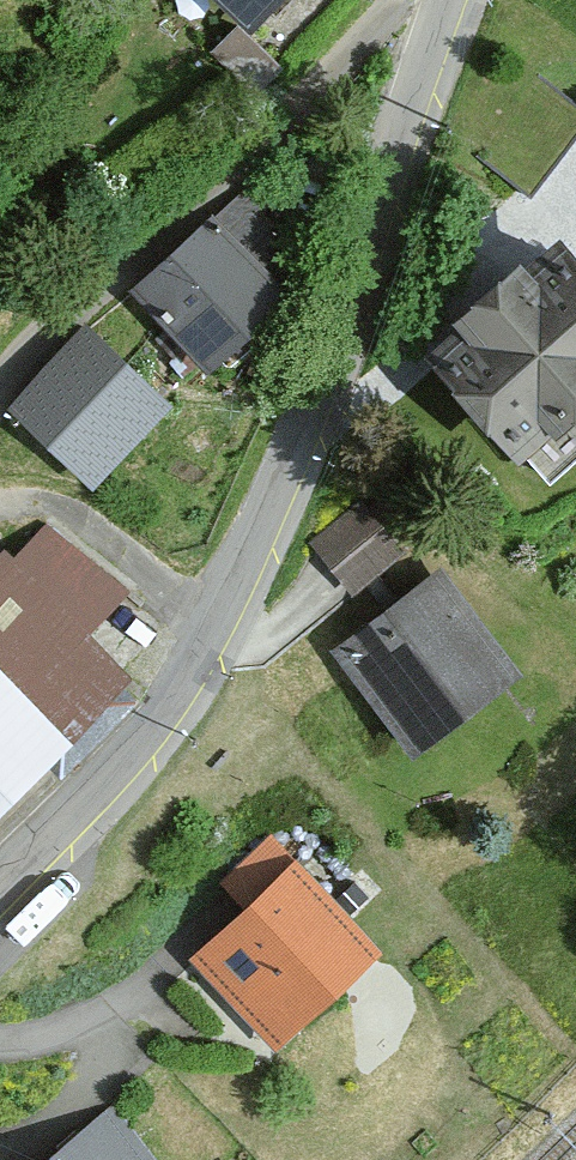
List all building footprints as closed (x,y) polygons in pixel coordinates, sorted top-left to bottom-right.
[(268,45),(307,0),(216,0),(268,45)] [(222,219),(277,254),(298,220),(243,185),(222,219)] [(210,232),(141,293),(215,378),(285,317),(210,232)] [(418,364),(521,473),(575,421),(575,296),(536,254),(418,364)] [(83,339),(15,413),(94,484),(161,411),(83,339)] [(362,508),(318,544),(354,589),(398,554),(362,508)] [(0,544),(0,783),(135,632),(16,526),(0,544)] [(441,579),(340,654),(413,752),(514,677),(441,579)] [(257,909),(200,962),(277,1044),(373,955),(270,844),(230,881),(257,909)] [(60,1159),(147,1159),(114,1118),(60,1159)]
